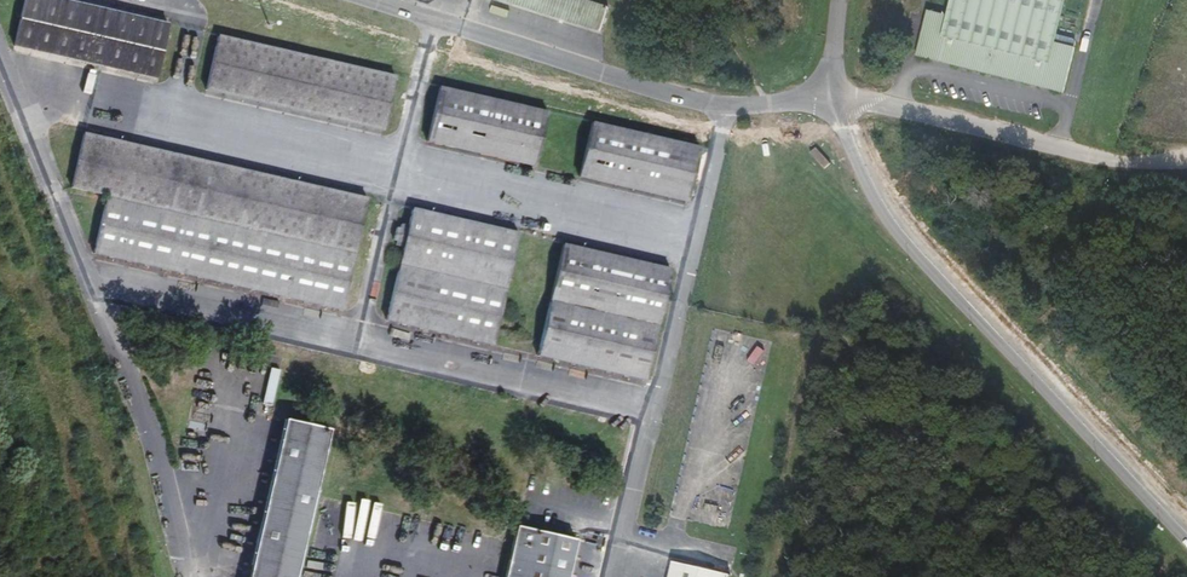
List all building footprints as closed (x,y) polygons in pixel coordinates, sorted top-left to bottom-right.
[(67,0),(24,0),(14,49),(156,80),(169,22),(67,0)] [(915,52),(1063,93),(1076,47),(1053,40),(1055,41),(1066,0),(952,0),(949,11),(928,5),(915,52)] [(397,75),(218,36),(206,90),(385,129),(397,75)] [(549,113),(440,89),(427,147),(536,171),(549,113)] [(705,149),(592,124),(580,182),(693,206),(705,149)] [(355,255),(368,196),(85,134),(72,193),(108,201),(355,255)] [(355,255),(108,201),(95,261),(342,315),(355,255)] [(414,209),(401,265),(509,289),(511,289),(524,233),(414,209)] [(660,326),(672,271),(564,248),(552,303),(660,326)] [(388,326),(496,349),(509,289),(401,265),(388,326)] [(660,326),(552,303),(540,358),(648,382),(660,326)] [(267,386),(265,403),(273,404),(275,387),(267,386)] [(286,423),(252,576),(299,576),(330,433),(286,423)] [(520,528),(509,576),(571,576),(579,541),(520,528)] [(675,566),(672,576),(725,576),(675,566)]
